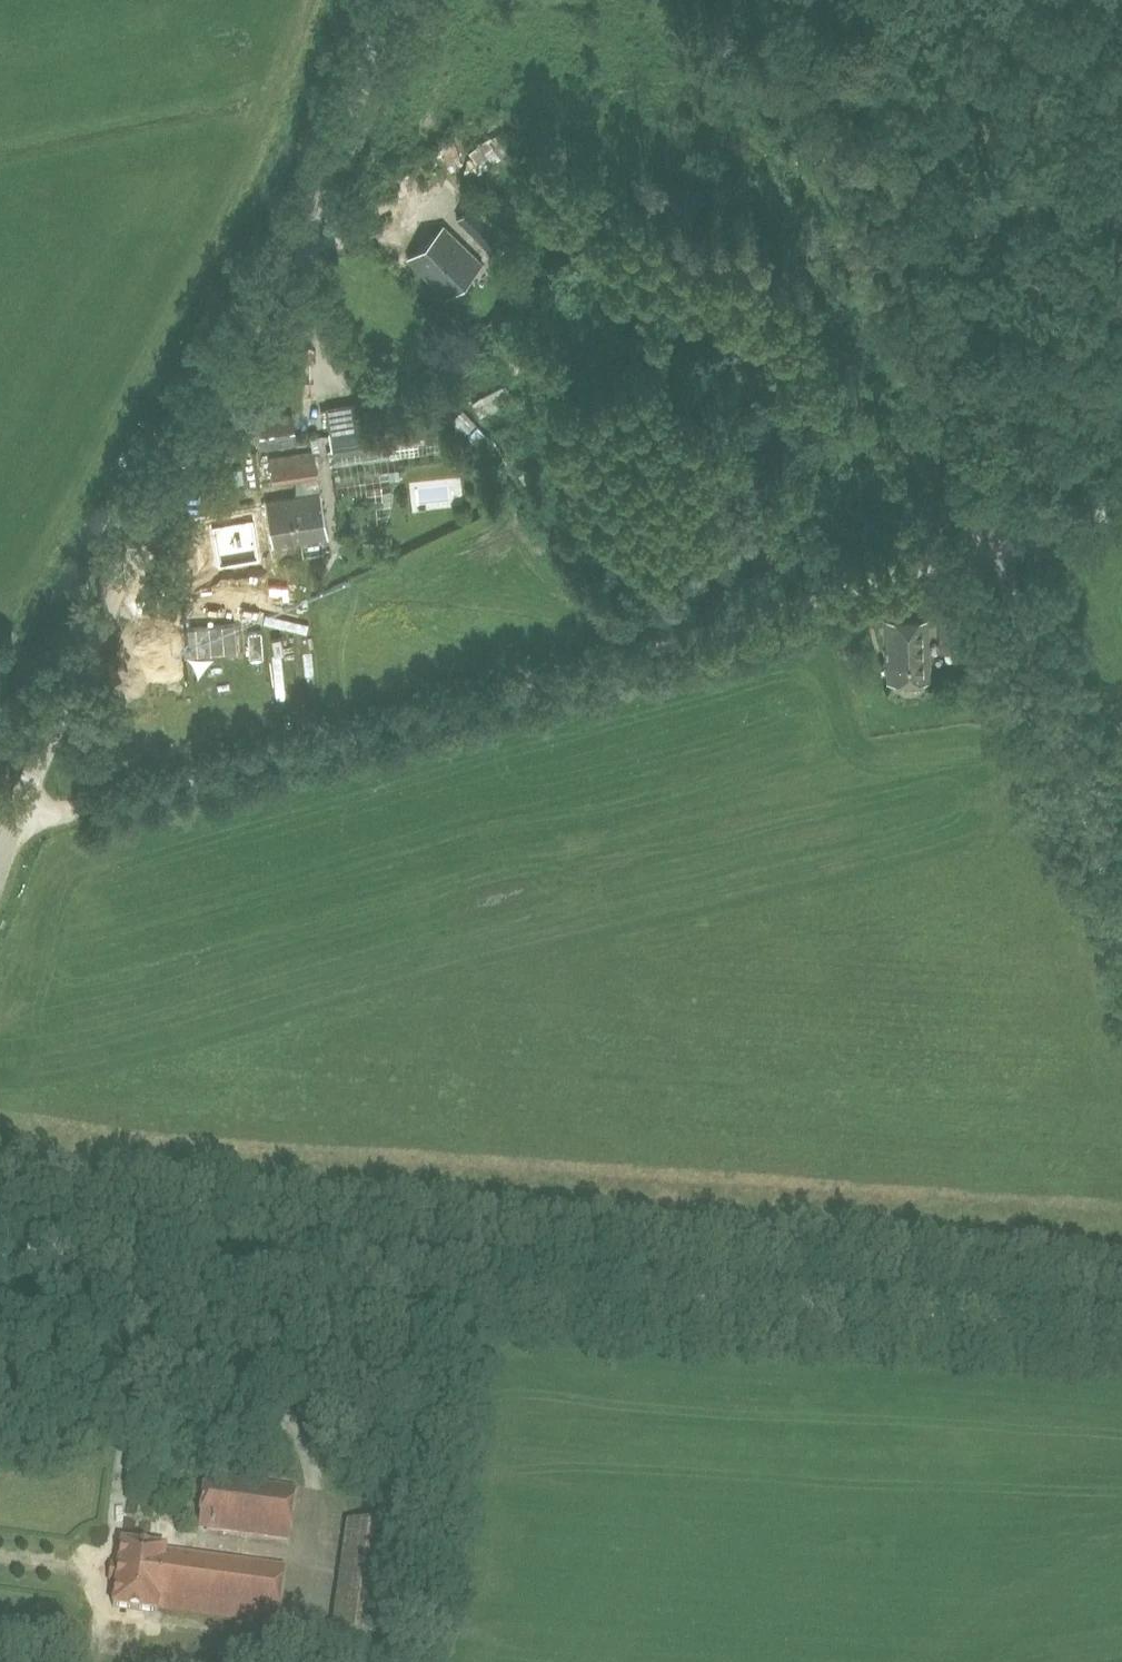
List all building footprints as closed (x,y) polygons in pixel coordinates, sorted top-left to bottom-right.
[(456,217),(493,253),(506,240),(470,204),(456,217)] [(482,263),(442,224),(408,257),(446,298),(482,263)] [(304,441),(300,412),(259,418),(263,447),(304,441)] [(422,438),(420,420),(328,432),(329,433),(322,434),(323,439),(329,439),(332,455),(391,446),(396,445),(396,441),(422,438)] [(292,453),(295,480),(318,477),(314,450),(292,453)] [(273,483),(295,480),(292,453),(269,456),(273,483)] [(332,491),(353,492),(353,482),(333,482),(332,491)] [(321,492),(293,496),(300,540),(327,536),(321,492)] [(300,540),(293,496),(265,500),(272,544),(300,540)] [(239,564),(240,570),(261,567),(261,561),(292,556),(290,542),(272,544),(269,522),(263,523),(263,521),(223,526),(228,565),(239,564)] [(940,618),(941,650),(957,649),(956,618),(940,618)] [(887,621),(888,682),(928,681),(927,620),(887,621)] [(296,1489),(206,1476),(199,1528),(289,1541),(296,1489)] [(388,1640),(389,1633),(403,1530),(346,1522),(332,1632),(388,1640)] [(166,1548),(121,1542),(118,1566),(111,1565),(109,1582),(116,1583),(112,1607),(157,1613),(157,1610),(277,1627),(285,1567),(165,1551),(166,1548)]
